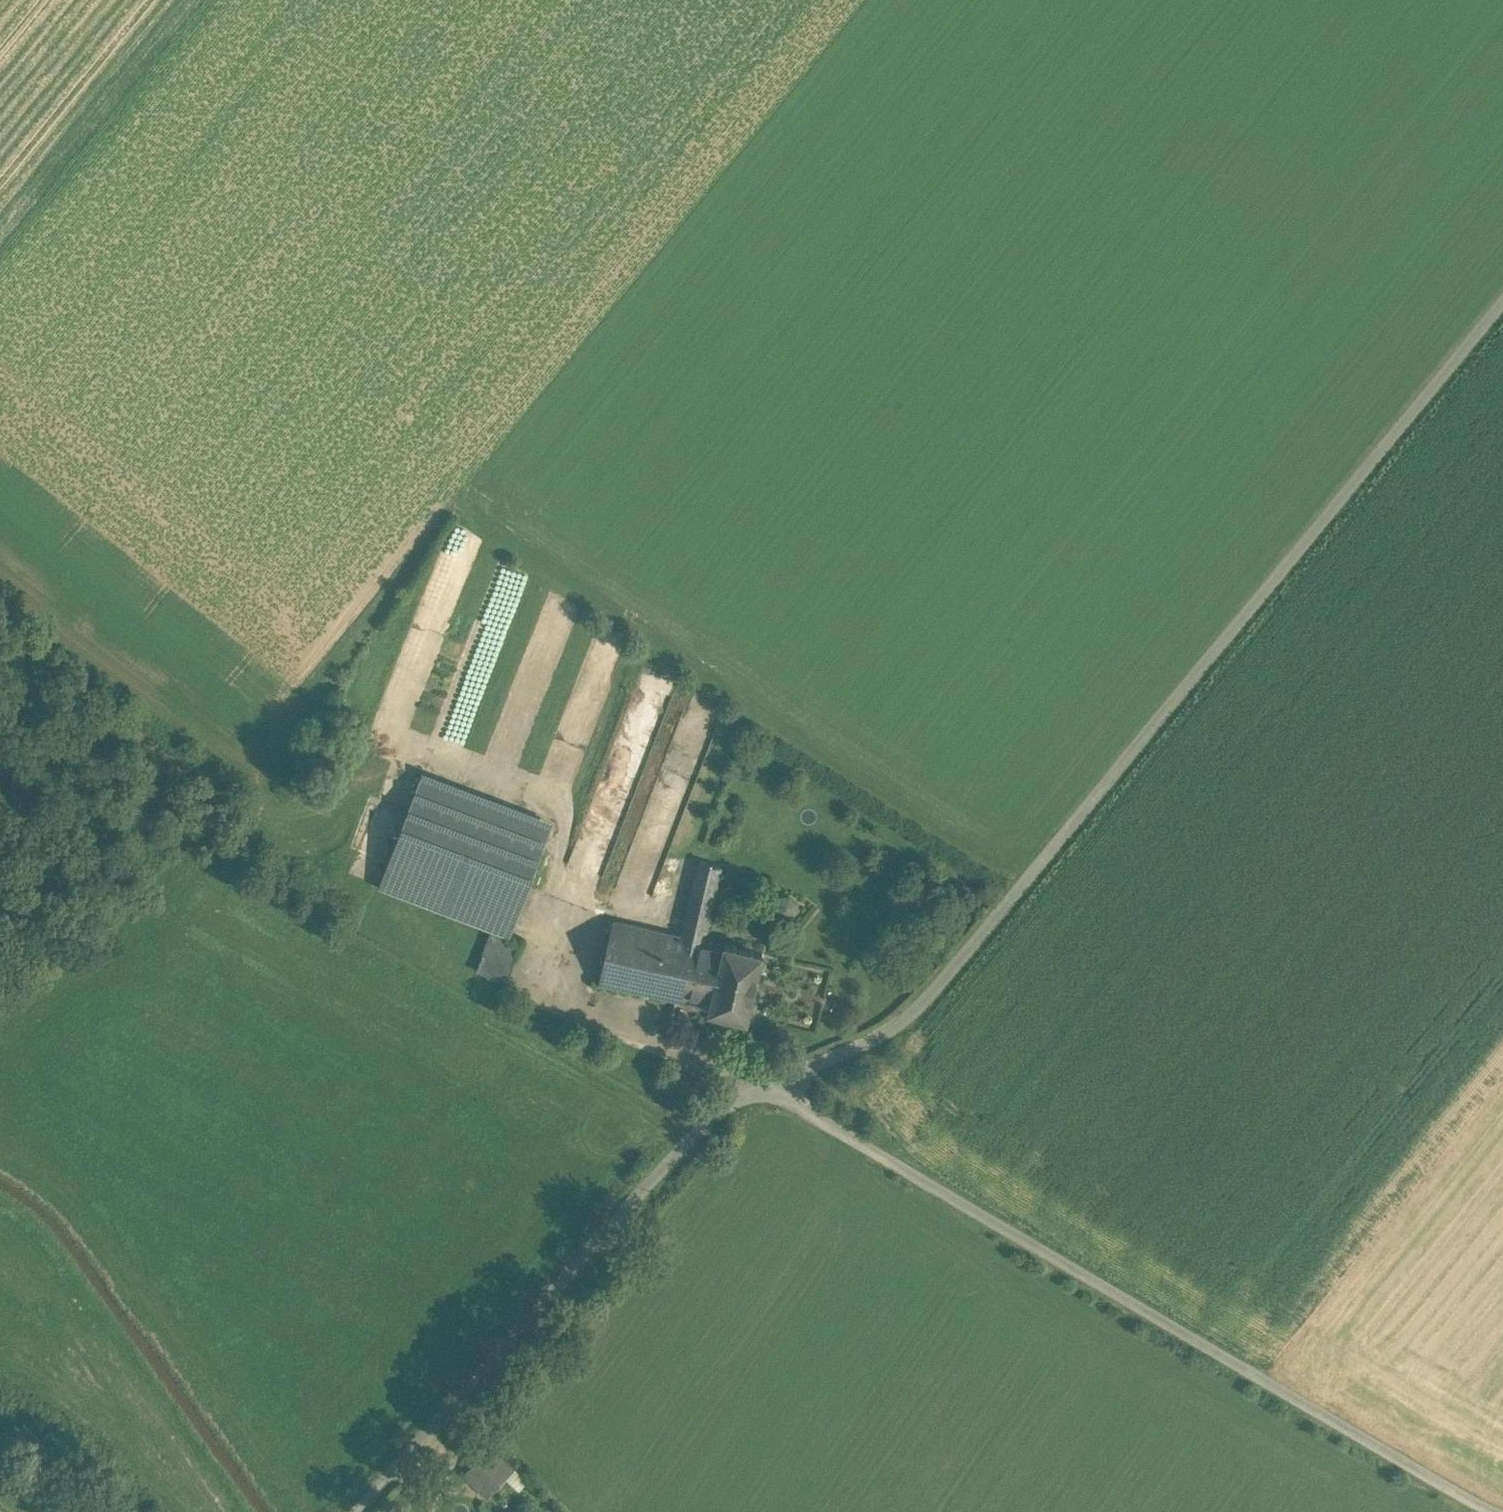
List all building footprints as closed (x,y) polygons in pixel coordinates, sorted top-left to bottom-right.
[(608,751),(594,789),(589,802),(577,837),(560,885),(607,902),(657,770),(608,751)] [(542,850),(411,800),(379,884),(510,934),(542,850)] [(688,877),(692,856),(681,854),(677,876),(688,877)] [(700,860),(682,934),(705,939),(722,865),(700,860)] [(682,934),(614,919),(600,980),(711,1005),(726,943),(705,939),(682,934)] [(522,941),(492,930),(483,953),(513,964),(522,941)] [(763,950),(726,941),(726,943),(711,1005),(711,1007),(748,1016),(763,950)] [(458,1470),(483,1494),(501,1474),(509,1481),(519,1470),(486,1439),(458,1470)]
